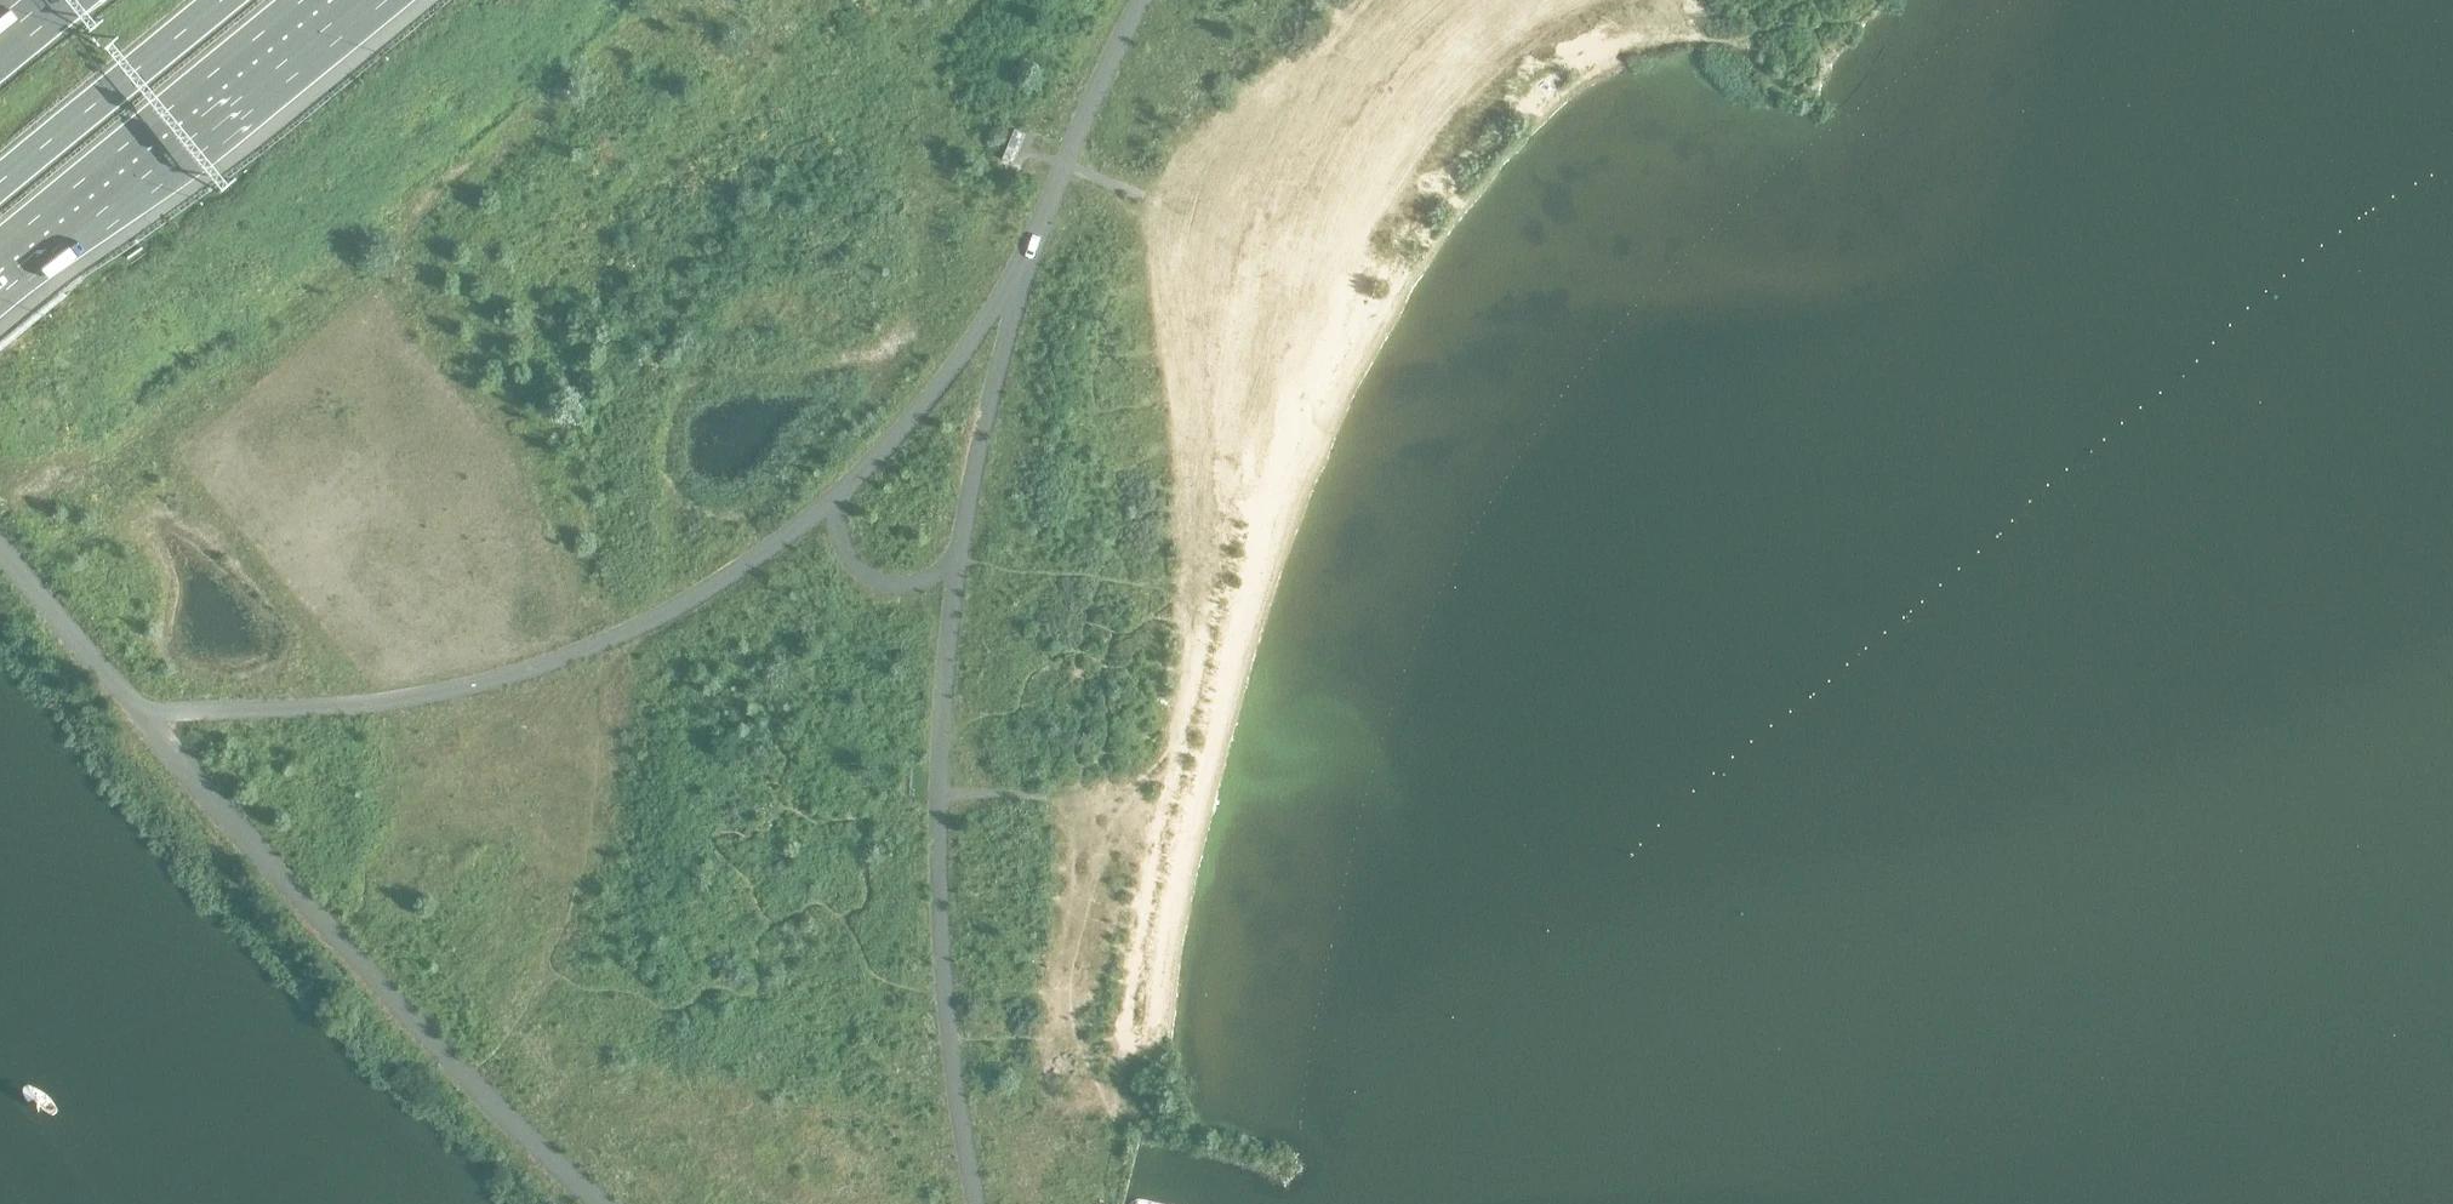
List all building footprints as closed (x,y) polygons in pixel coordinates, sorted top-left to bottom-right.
[(1014,128),(1003,157),(1013,161),(1025,132),(1014,128)] [(549,1195),(543,1203),(562,1203),(549,1195)]
